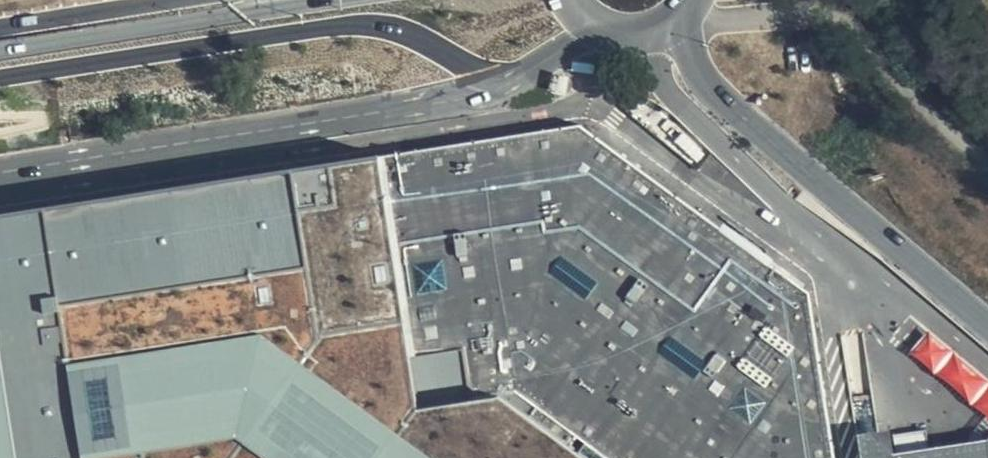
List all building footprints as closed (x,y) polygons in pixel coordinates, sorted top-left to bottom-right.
[(808,287),(578,121),(0,210),(0,439),(3,457),(835,457),(808,287)] [(860,452),(987,432),(981,403),(855,426),(860,452)] [(987,432),(860,452),(861,457),(987,457),(987,431),(987,432)]
